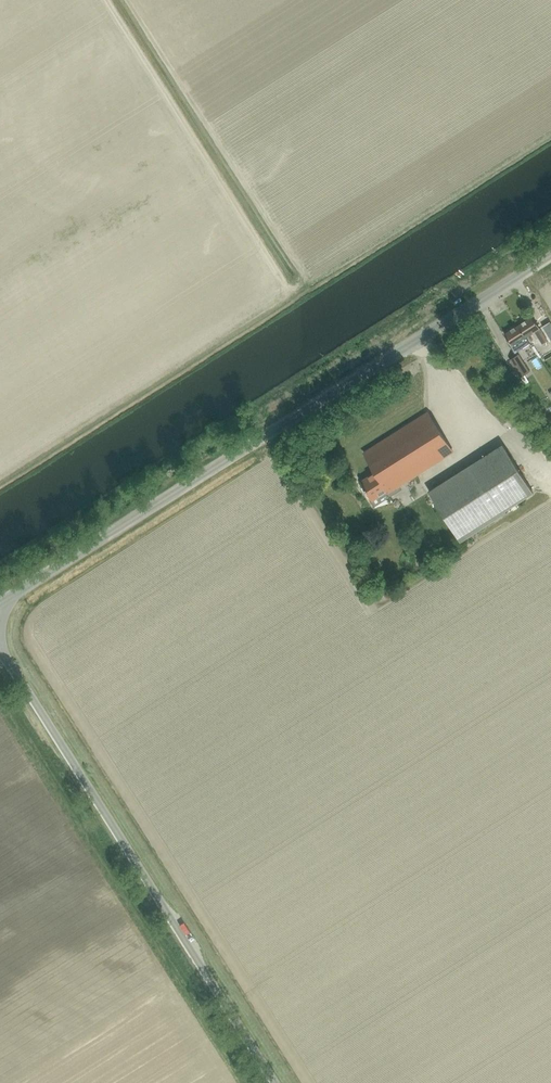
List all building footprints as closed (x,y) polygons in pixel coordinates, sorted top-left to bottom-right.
[(526,337),(534,332),(538,337),(543,344),(547,341),(532,317),(518,325),(526,337)] [(530,343),(526,337),(518,325),(504,334),(509,342),(508,343),(514,353),(530,343)] [(520,376),(529,371),(518,355),(510,360),(520,376)] [(387,492),(453,452),(429,412),(364,451),(376,471),(360,480),(371,498),(385,490),(387,492)] [(504,448),(429,493),(458,540),(511,508),(513,512),(516,510),(514,506),(532,495),(504,448)] [(270,468),(275,466),(273,458),(267,460),(270,468)]
